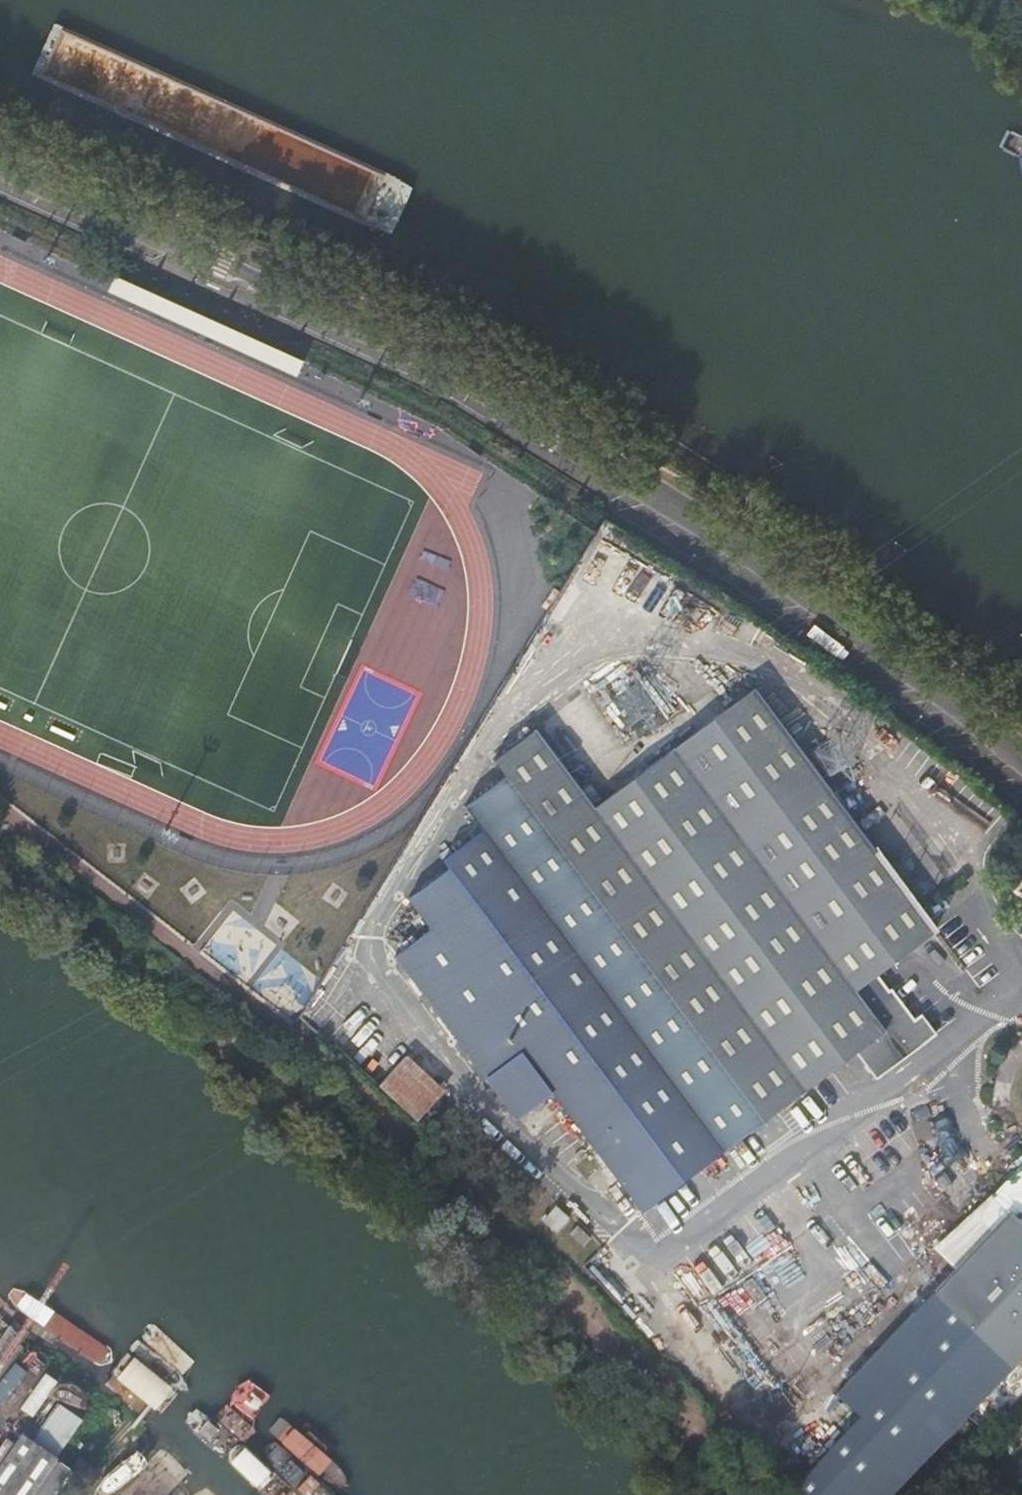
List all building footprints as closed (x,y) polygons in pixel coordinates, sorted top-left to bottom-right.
[(306,361),(115,277),(108,294),(299,378),(306,361)] [(638,1218),(852,1051),(872,1078),(931,1032),(916,1010),(909,1015),(886,986),(883,987),(872,973),(924,931),(743,693),(582,817),(525,742),(483,774),(493,789),(455,818),(473,842),(433,873),(440,882),(402,912),(425,942),(389,970),(509,1124),(545,1097),(638,1218)] [(1021,900),(1021,877),(1011,890),(1021,900)] [(409,932),(402,932),(394,936),(394,942),(396,948),(402,951),(409,949),(412,944),(413,938),(409,932)] [(373,1041),(347,1070),(415,1131),(440,1102),(373,1041)] [(557,1231),(570,1216),(555,1203),(542,1218),(557,1231)] [(1015,1214),(841,1396),(863,1418),(797,1489),(804,1494),(895,1494),(1021,1359),(1021,1220),(1015,1214)] [(61,1463),(13,1424),(0,1441),(0,1494),(39,1494),(61,1463)]
